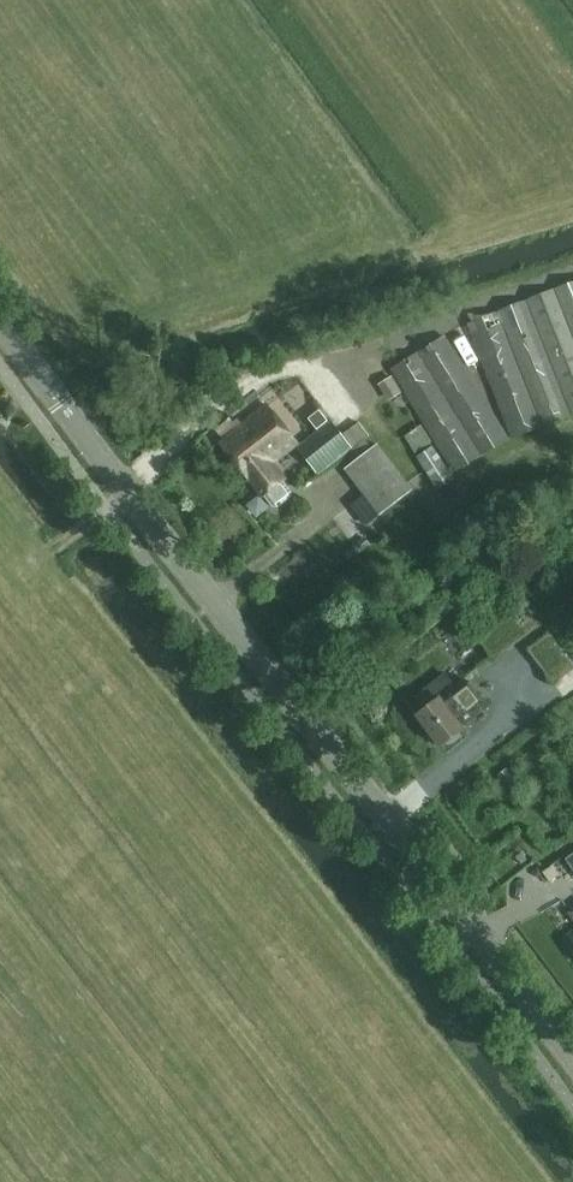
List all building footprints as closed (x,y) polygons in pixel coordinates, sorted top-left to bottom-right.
[(467,323),(512,438),(572,414),(572,283),(467,323)] [(398,436),(421,420),(454,474),(510,438),(445,335),(390,368),(416,412),(393,428),(398,436)] [(388,399),(401,392),(391,377),(379,384),(388,399)] [(282,454),(283,455),(298,444),(268,405),(242,425),(254,441),(249,446),(252,449),(257,445),(269,460),(276,455),(278,457),(282,454)] [(309,418),(318,429),(329,421),(321,409),(309,418)] [(254,441),(242,425),(238,427),(226,411),(211,423),(223,439),(219,442),(261,497),(264,495),(274,507),(279,507),(291,498),(293,492),(283,480),(287,477),(274,462),(283,455),(282,454),(278,457),(276,455),(269,460),(257,445),(252,449),(249,446),(254,441)] [(331,420),(297,447),(320,475),(370,435),(359,422),(343,434),(331,420)] [(413,489),(378,443),(345,469),(380,515),(413,489)] [(417,456),(438,489),(454,479),(434,446),(417,456)] [(527,603),(491,629),(505,648),(522,635),(539,622),(541,625),(543,624),(527,603)] [(418,696),(427,708),(418,714),(441,745),(464,728),(462,727),(486,709),(464,680),(454,687),(445,676),(418,696)] [(565,858),(572,870),(572,852),(565,858)] [(515,856),(520,864),(524,861),(518,853),(515,856)]
